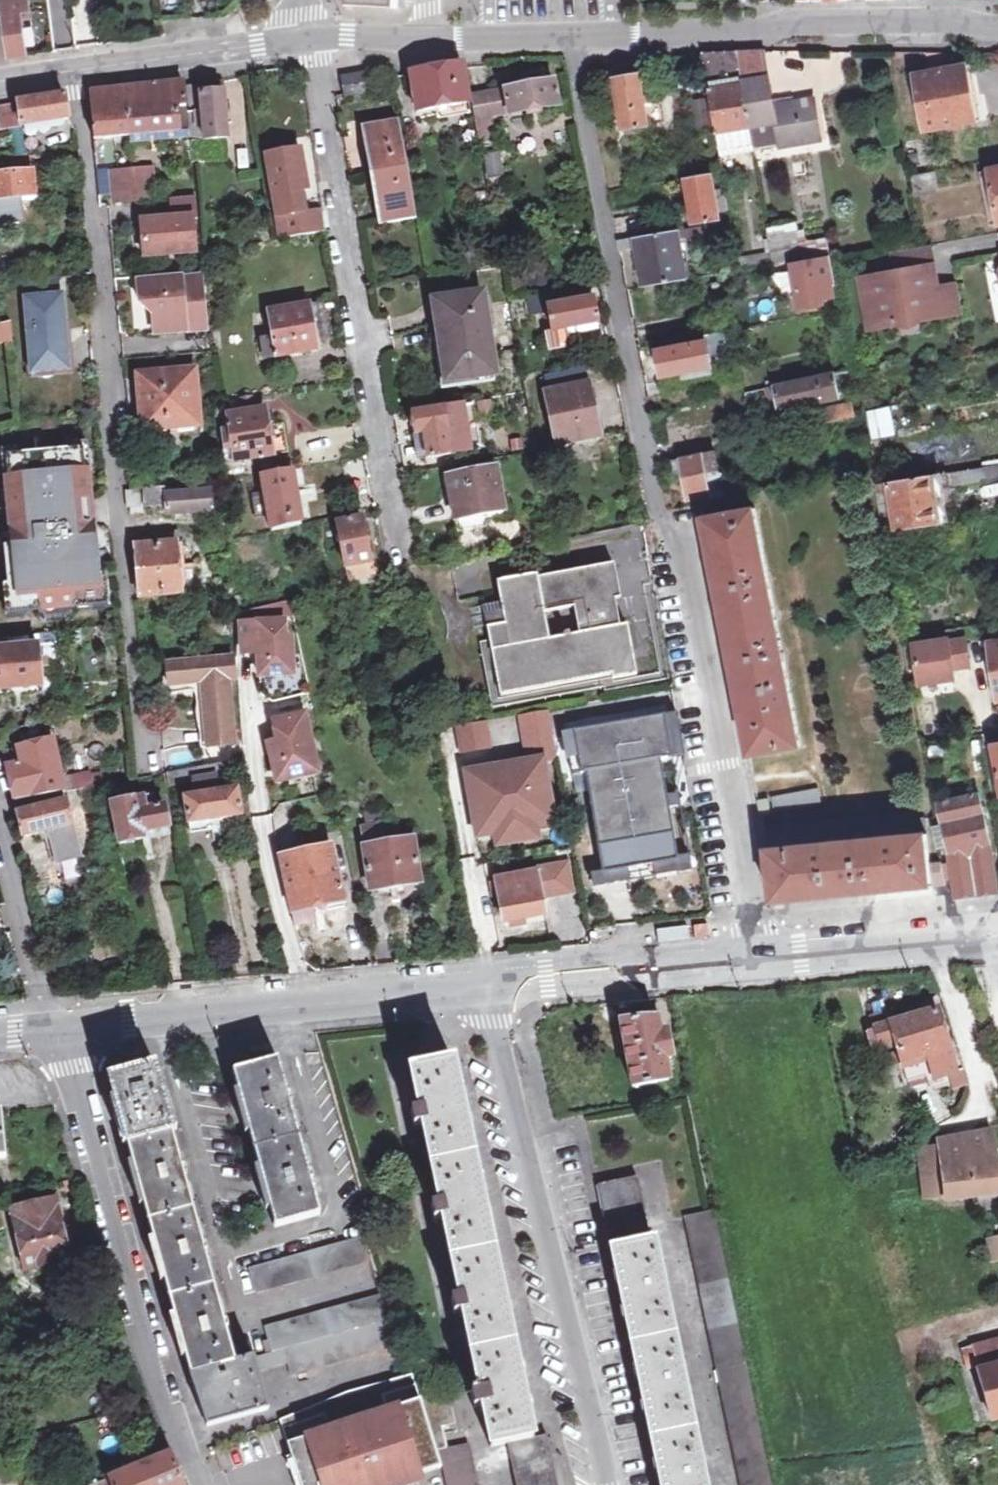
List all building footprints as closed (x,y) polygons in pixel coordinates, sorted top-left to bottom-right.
[(23,20),(33,18),(31,0),(0,0),(9,57),(28,54),(23,20)] [(703,54),(717,134),(779,122),(783,142),(784,145),(824,137),(816,97),(776,105),(764,51),(703,54)] [(636,59),(611,63),(611,57),(603,58),(604,69),(613,68),(624,130),(647,126),(644,105),(653,104),(651,96),(643,97),(636,59)] [(411,74),(418,112),(469,102),(462,66),(411,74)] [(968,67),(917,75),(926,128),(977,121),(968,67)] [(375,74),(345,79),(347,100),(379,96),(375,74)] [(128,116),(187,107),(185,82),(124,90),(128,116)] [(471,99),(475,119),(475,124),(559,106),(554,82),(535,86),(535,83),(526,84),(526,88),(471,99)] [(188,87),(191,116),(195,115),(196,129),(204,128),(204,132),(199,132),(199,139),(204,139),(204,140),(228,138),(225,92),(205,93),(204,84),(188,87)] [(128,116),(124,90),(90,95),(96,155),(107,154),(106,145),(117,144),(116,139),(131,138),(128,116)] [(0,105),(0,117),(2,131),(20,128),(70,121),(67,97),(0,105)] [(706,98),(689,101),(694,133),(700,137),(704,153),(716,151),(706,98)] [(187,107),(128,116),(131,138),(132,145),(180,140),(181,133),(189,132),(187,107)] [(371,170),(407,163),(399,120),(364,126),(371,170)] [(779,122),(717,134),(721,154),(783,142),(779,122)] [(297,152),(266,157),(279,241),(324,233),(320,213),(303,216),(299,193),(304,192),(302,178),(303,171),(301,158),(297,152)] [(407,163),(371,170),(372,176),(381,226),(416,220),(407,163)] [(135,171),(138,203),(158,201),(154,170),(135,171)] [(936,170),(911,173),(914,191),(938,187),(936,170)] [(135,171),(113,173),(115,197),(116,205),(138,203),(135,171)] [(115,197),(113,173),(98,174),(100,198),(115,197)] [(690,199),(695,223),(720,219),(720,212),(728,210),(725,196),(721,196),(721,192),(728,191),(724,173),(686,180),(690,199)] [(0,177),(0,208),(20,206),(19,199),(34,197),(32,174),(0,177)] [(197,201),(171,203),(172,223),(142,225),(143,231),(145,260),(196,257),(194,223),(199,223),(197,201)] [(733,221),(688,229),(690,240),(723,234),(729,272),(742,270),(733,221)] [(679,230),(618,241),(620,253),(640,248),(647,286),(687,279),(679,230)] [(801,260),(798,244),(796,234),(771,238),(773,254),(775,265),(801,260)] [(826,239),(798,244),(801,260),(829,256),(826,239)] [(939,290),(931,247),(924,248),(890,254),(894,274),(870,278),(876,313),(897,325),(932,319),(927,292),(939,290)] [(762,267),(775,265),(773,254),(760,256),(762,267)] [(829,259),(796,266),(803,309),(824,306),(822,300),(836,298),(829,259)] [(182,282),(138,285),(140,307),(153,319),(155,339),(179,337),(179,330),(186,329),(185,327),(205,326),(202,287),(182,288),(182,282)] [(525,301),(527,316),(550,312),(553,332),(544,334),(547,353),(581,347),(578,329),(597,325),(590,288),(525,301)] [(61,295),(25,298),(33,372),(69,368),(61,295)] [(494,373),(482,297),(436,304),(447,380),(494,373)] [(316,351),(310,310),(310,307),(269,314),(273,337),(257,339),(260,362),(286,358),(317,353),(316,351)] [(320,308),(310,310),(316,351),(325,350),(320,308)] [(10,340),(10,323),(0,323),(0,340),(10,340)] [(724,332),(705,336),(707,343),(658,353),(662,378),(680,375),(703,371),(704,376),(705,379),(714,376),(710,360),(729,356),(724,332)] [(850,371),(766,388),(769,402),(771,415),(826,404),(847,399),(844,385),(852,384),(850,371)] [(142,377),(146,431),(200,426),(196,372),(142,377)] [(588,385),(547,393),(558,445),(599,437),(588,385)] [(857,419),(854,405),(828,411),(831,424),(857,419)] [(428,459),(450,455),(463,453),(456,408),(443,410),(412,415),(413,418),(409,419),(411,432),(416,432),(417,436),(424,435),(428,459)] [(237,464),(280,458),(278,442),(270,443),(266,411),(231,416),(232,430),(224,432),(228,457),(236,457),(237,464)] [(424,435),(417,436),(410,438),(415,462),(428,459),(424,435)] [(83,451),(5,457),(7,482),(10,505),(14,548),(4,549),(10,612),(103,603),(95,526),(82,527),(80,503),(87,502),(83,451)] [(687,497),(711,492),(707,476),(716,474),(712,454),(674,462),(678,474),(683,473),(687,497)] [(885,485),(893,533),(954,523),(948,487),(997,478),(997,466),(885,485)] [(456,520),(485,515),(504,511),(496,469),(447,478),(451,503),(454,520),(456,520)] [(707,476),(711,492),(713,503),(725,500),(719,473),(716,474),(707,476)] [(262,480),(273,532),(303,525),(293,475),(262,480)] [(124,493),(126,510),(130,509),(130,517),(145,516),(145,509),(168,509),(167,515),(176,515),(211,513),(211,495),(171,496),(170,490),(124,493)] [(768,567),(757,510),(703,519),(714,578),(716,586),(724,626),(728,646),(742,718),(750,758),(803,747),(768,567)] [(487,528),(485,515),(456,520),(458,533),(487,528)] [(339,524),(350,581),(378,575),(374,556),(370,558),(363,519),(339,524)] [(184,596),(179,543),(179,534),(138,537),(139,547),(136,548),(138,577),(132,577),(132,588),(139,588),(140,600),(184,596)] [(537,579),(536,576),(497,584),(504,624),(486,628),(501,697),(611,678),(611,682),(635,677),(624,628),(619,629),(615,603),(619,602),(614,566),(537,579)] [(286,621),(243,623),(244,653),(260,652),(260,676),(294,675),(293,639),(287,639),(286,621)] [(0,640),(0,700),(43,695),(40,668),(44,668),(43,660),(39,660),(36,636),(0,640)] [(953,639),(918,644),(924,683),(958,678),(957,668),(973,666),(969,639),(953,641),(953,639)] [(167,665),(168,687),(198,685),(204,750),(229,748),(224,683),(232,682),(230,660),(220,661),(167,665)] [(498,780),(468,785),(477,838),(554,825),(543,762),(556,760),(548,709),(521,714),(529,763),(504,768),(509,799),(502,800),(498,780)] [(305,715),(273,721),(277,741),(268,743),(276,782),(317,773),(305,715)] [(676,759),(669,719),(566,737),(573,777),(585,775),(603,875),(678,862),(661,761),(676,759)] [(485,721),(458,726),(462,752),(489,748),(485,721)] [(24,838),(49,833),(56,862),(78,857),(64,795),(78,791),(92,789),(88,773),(61,779),(53,743),(5,754),(24,838)] [(154,778),(168,776),(170,775),(165,748),(151,750),(154,778)] [(240,762),(182,773),(184,786),(195,784),(215,781),(242,776),(240,762)] [(170,775),(168,776),(171,788),(184,786),(182,773),(170,775)] [(215,781),(195,784),(198,800),(186,802),(192,835),(221,831),(220,822),(241,819),(237,794),(218,796),(215,781)] [(819,791),(773,798),(758,801),(761,816),(822,806),(819,791)] [(980,794),(940,804),(951,860),(956,898),(997,892),(989,837),(980,794)] [(138,842),(143,841),(142,834),(170,829),(166,808),(156,810),(154,798),(111,805),(121,845),(138,842)] [(411,838),(389,842),(383,809),(363,813),(366,827),(358,829),(369,890),(419,882),(411,838)] [(948,885),(943,862),(931,864),(926,821),(766,837),(773,903),(948,885)] [(142,834),(143,841),(171,837),(170,829),(142,834)] [(298,854),(278,858),(290,911),(342,900),(331,847),(322,849),(320,841),(297,846),(298,854)] [(538,872),(497,880),(504,923),(546,916),(543,899),(575,894),(569,864),(538,869),(538,872)] [(902,1064),(948,1049),(936,1010),(874,1030),(881,1052),(896,1047),(902,1064)] [(639,1106),(672,1101),(665,1061),(672,1059),(667,1034),(660,1035),(657,1020),(620,1024),(625,1051),(630,1050),(632,1063),(627,1064),(632,1088),(635,1087),(639,1106)] [(948,1049),(902,1064),(908,1083),(928,1077),(931,1086),(945,1082),(943,1077),(956,1072),(948,1049)] [(279,1062),(234,1074),(276,1227),(321,1214),(279,1062)] [(507,1444),(533,1437),(453,1063),(411,1072),(419,1112),(412,1113),(415,1129),(423,1127),(440,1206),(432,1207),(435,1221),(443,1220),(460,1299),(452,1300),(455,1314),(463,1313),(478,1387),(472,1388),(475,1407),(483,1406),(492,1445),(507,1444)] [(110,1080),(126,1140),(171,1128),(154,1068),(110,1080)] [(213,1279),(171,1128),(126,1140),(191,1375),(236,1363),(213,1279)] [(950,1198),(951,1201),(997,1193),(997,1175),(992,1144),(986,1145),(983,1134),(940,1141),(941,1147),(950,1198)] [(950,1198),(941,1147),(929,1149),(914,1152),(923,1203),(950,1198)] [(598,1187),(611,1251),(650,1243),(637,1179),(598,1187)] [(57,1198),(13,1209),(29,1276),(73,1266),(57,1198)] [(714,1214),(686,1220),(741,1484),(770,1484),(714,1214)] [(372,1260),(366,1236),(250,1268),(257,1292),(372,1260)] [(611,1251),(660,1484),(705,1484),(654,1242),(650,1243),(611,1251)] [(267,1354),(253,1358),(257,1372),(286,1363),(290,1375),(397,1343),(383,1294),(266,1326),(269,1340),(264,1341),(267,1354)] [(997,1417),(997,1340),(962,1350),(967,1369),(977,1366),(992,1419),(997,1417)] [(236,1363),(191,1375),(205,1426),(267,1410),(257,1372),(253,1358),(236,1363)] [(278,1423),(298,1484),(382,1484),(443,1465),(441,1452),(437,1453),(433,1454),(410,1375),(363,1389),(278,1423)] [(471,1444),(448,1447),(444,1426),(457,1423),(451,1390),(421,1397),(437,1453),(441,1452),(443,1465),(447,1484),(479,1484),(471,1444)] [(533,1437),(507,1444),(516,1484),(555,1484),(545,1435),(533,1437)] [(115,1484),(183,1484),(170,1454),(112,1477),(115,1484)] [(62,1474),(29,1483),(29,1484),(65,1484),(62,1474)] [(112,1477),(92,1484),(115,1484),(112,1477)]
